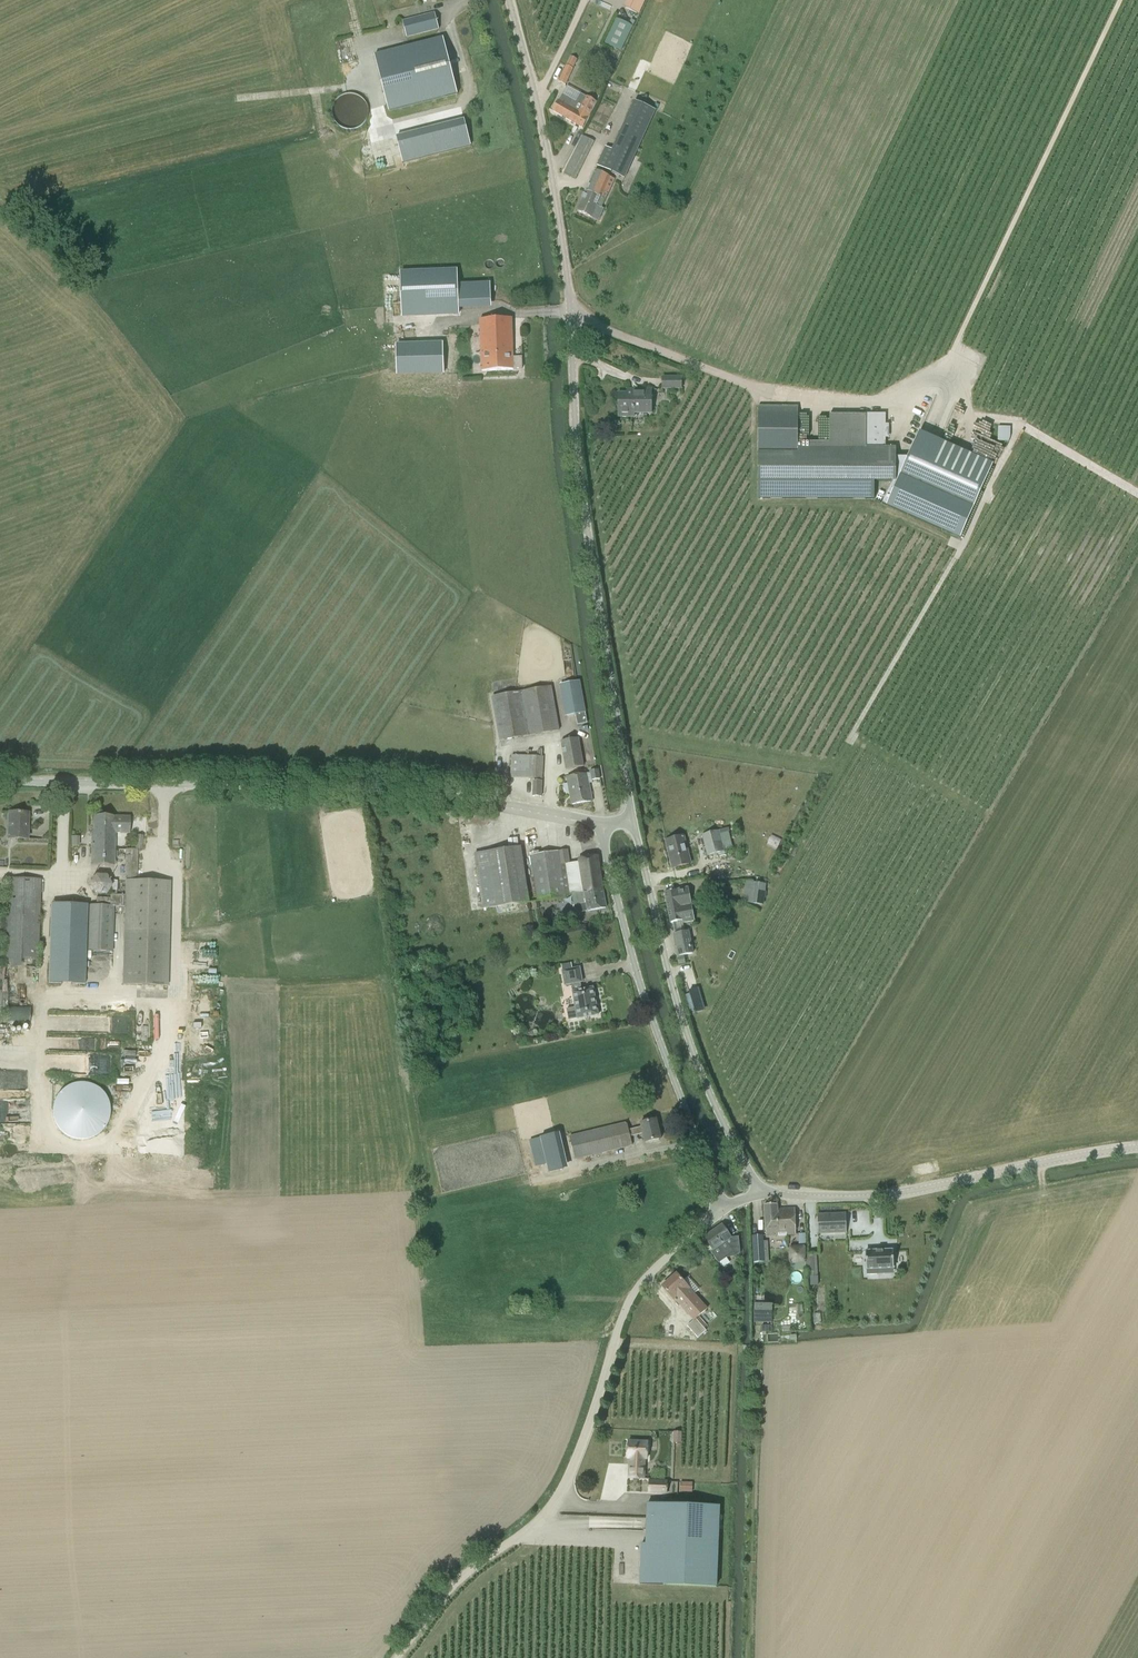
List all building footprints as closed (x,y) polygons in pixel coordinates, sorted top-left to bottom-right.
[(626,9),(637,14),(643,1),(645,2),(646,0),(630,0),(626,9)] [(402,22),(407,38),(439,29),(435,13),(402,22)] [(633,27),(616,19),(604,44),(621,52),(633,27)] [(444,39),(443,38),(375,56),(389,112),(458,94),(458,93),(444,39)] [(566,66),(559,82),(565,85),(572,69),(574,63),(569,61),(567,67),(566,66)] [(371,113),(371,108),(369,104),(368,101),(365,98),(362,96),(359,94),(356,93),(351,92),(348,93),(343,94),(340,96),(337,98),(334,101),(333,104),(332,108),(331,112),(331,116),(332,119),(334,123),(336,126),(338,128),(342,131),(345,132),(350,133),(353,133),(357,132),(361,130),(365,128),(368,124),(369,121),(371,117),(371,113)] [(553,111),(583,128),(589,118),(588,118),(597,102),(581,93),(576,102),(563,94),(553,111)] [(600,107),(613,113),(616,106),(604,100),(600,107)] [(635,101),(616,142),(612,150),(606,147),(597,166),(625,179),(656,111),(635,101)] [(464,120),(397,137),(403,163),(471,146),(464,120)] [(575,178),(594,142),(582,137),(564,173),(575,178)] [(587,191),(577,211),(592,218),(598,206),(601,208),(605,199),(607,194),(608,194),(615,179),(596,170),(587,191)] [(457,272),(399,275),(400,303),(401,318),(403,318),(458,316),(458,309),(457,287),(457,272)] [(512,318),(480,320),(482,371),(513,370),(513,369),(522,369),(522,357),(513,357),(512,318)] [(409,346),(397,346),(398,378),(410,377),(427,376),(443,376),(442,345),(426,345),(409,346)] [(662,389),(681,389),(681,378),(662,378),(662,389)] [(619,394),(618,417),(634,417),(634,414),(649,414),(651,414),(651,390),(634,390),(626,390),(626,394),(619,394)] [(758,481),(758,499),(874,499),(874,481),(891,481),(882,504),(960,538),(993,465),(919,432),(908,457),(896,457),(896,448),(885,448),(885,414),(866,414),(866,415),(829,415),(829,443),(797,443),(798,407),(758,407),(758,408),(758,481)] [(1011,437),(1011,427),(998,427),(997,441),(1009,442),(1011,437)] [(976,436),(969,453),(997,464),(1003,448),(976,436)] [(577,725),(587,724),(580,682),(560,685),(566,716),(575,715),(577,725)] [(492,697),(500,741),(559,730),(551,687),(492,697)] [(566,769),(584,766),(579,738),(561,742),(566,769)] [(543,757),(512,756),(511,778),(542,779),(543,757)] [(567,777),(570,791),(589,788),(589,783),(592,783),(592,781),(600,779),(598,770),(590,771),(591,773),(567,777)] [(542,781),(534,781),(533,796),(541,797),(542,781)] [(592,801),(589,788),(570,791),(572,805),(592,801)] [(8,839),(27,840),(28,813),(9,812),(8,839)] [(106,833),(116,834),(130,834),(130,816),(93,816),(93,831),(92,831),(91,848),(101,849),(101,840),(104,840),(104,838),(106,838),(106,833)] [(725,852),(724,850),(732,847),(728,832),(720,834),(719,831),(702,835),(707,856),(725,852)] [(115,866),(116,834),(106,833),(106,838),(104,838),(104,840),(101,840),(101,849),(91,848),(90,865),(115,866)] [(673,868),(692,863),(685,836),(666,841),(673,868)] [(137,878),(137,866),(137,860),(138,850),(125,849),(125,860),(124,878),(137,878)] [(568,850),(531,856),(538,902),(566,898),(565,896),(573,895),(576,913),(588,911),(588,912),(607,908),(603,890),(599,856),(578,859),(578,862),(570,863),(568,850)] [(94,875),(88,885),(94,895),(106,896),(112,886),(107,875),(94,875)] [(19,958),(39,959),(42,878),(9,877),(6,966),(19,967),(19,958)] [(110,895),(110,905),(115,906),(125,906),(124,931),(122,985),(168,986),(170,933),(169,933),(171,882),(126,880),(125,895),(110,895)] [(753,883),(750,904),(763,905),(766,885),(753,883)] [(679,889),(665,892),(667,904),(676,903),(677,907),(687,906),(692,905),(688,888),(679,890),(679,889)] [(676,903),(667,904),(671,923),(672,923),(674,934),(673,934),(678,956),(691,953),(687,932),(684,932),(684,923),(695,921),(692,905),(687,906),(677,907),(676,903)] [(88,905),(86,951),(113,951),(115,906),(110,905),(88,905)] [(579,967),(562,970),(564,984),(571,983),(572,990),(575,1007),(567,1009),(568,1019),(577,1017),(577,1018),(598,1014),(593,987),(581,989),(580,982),(582,981),(579,967)] [(689,993),(684,995),(688,1010),(694,1008),(695,1013),(705,1010),(699,988),(689,991),(689,993)] [(8,1005),(7,1023),(29,1024),(30,1006),(8,1005)] [(50,1016),(50,1030),(128,1033),(128,1019),(50,1016)] [(656,1119),(640,1123),(641,1127),(629,1130),(627,1122),(570,1136),(575,1160),(633,1146),(631,1137),(642,1134),(645,1143),(654,1141),(654,1142),(659,1141),(659,1140),(661,1139),(656,1119)] [(547,1165),(540,1138),(529,1141),(536,1167),(547,1165)] [(560,1161),(547,1165),(549,1173),(562,1170),(560,1161)] [(766,1236),(796,1235),(795,1208),(778,1209),(778,1204),(764,1205),(766,1236)] [(846,1233),(845,1218),(845,1214),(819,1215),(819,1233),(846,1233)] [(722,1225),(704,1237),(713,1250),(711,1251),(718,1263),(728,1257),(727,1256),(733,1252),(736,1256),(740,1253),(739,1237),(731,1238),(722,1225)] [(765,1263),(763,1236),(753,1237),(755,1263),(765,1263)] [(789,1246),(789,1262),(805,1263),(806,1246),(789,1246)] [(441,1251),(441,1259),(453,1259),(453,1250),(441,1251)] [(894,1268),(893,1250),(882,1251),(876,1251),(866,1252),(866,1269),(867,1269),(867,1275),(877,1274),(877,1269),(894,1268)] [(809,1275),(818,1275),(818,1253),(808,1254),(809,1275)] [(688,1277),(683,1282),(676,1274),(674,1276),(673,1275),(670,1278),(670,1279),(662,1286),(676,1302),(676,1301),(694,1320),(687,1326),(698,1338),(706,1330),(696,1319),(707,1308),(694,1294),(699,1290),(688,1277)] [(754,1322),(773,1322),(773,1303),(754,1302),(754,1322)] [(682,1442),(682,1431),(673,1430),(673,1442),(682,1442)] [(647,1458),(648,1442),(628,1442),(628,1458),(631,1458),(631,1464),(630,1464),(630,1478),(644,1479),(644,1458),(647,1458)] [(649,1481),(649,1492),(667,1493),(667,1482),(649,1481)] [(681,1481),(681,1490),(693,1489),(693,1481),(681,1481)] [(648,1503),(647,1531),(646,1544),(642,1544),(640,1584),(717,1587),(720,1506),(648,1503)]
